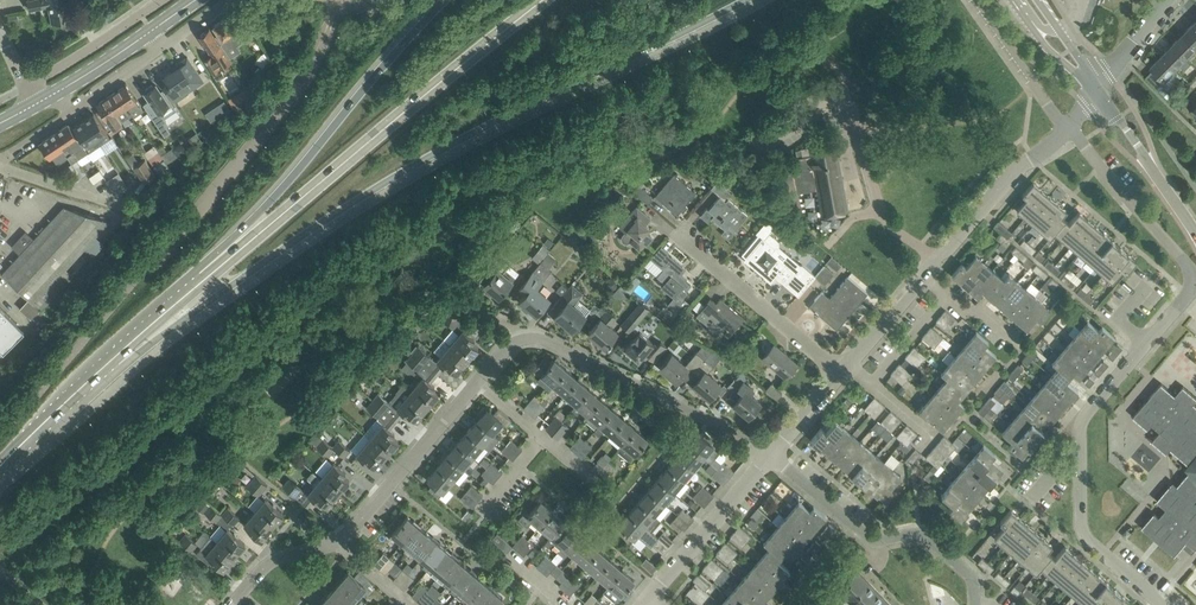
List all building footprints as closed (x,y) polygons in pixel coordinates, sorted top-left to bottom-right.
[(28,0),(30,9),(50,5),(51,11),(52,11),(54,20),(53,20),(53,21),(70,18),(70,17),(69,17),(66,0),(28,0)] [(232,23),(227,16),(213,25),(218,34),(216,35),(227,52),(252,35),(244,24),(239,26),(235,20),(232,23)] [(1193,23),(1183,34),(1195,47),(1195,26),(1193,23)] [(220,43),(209,28),(198,35),(205,45),(210,52),(212,55),(204,60),(212,73),(220,68),(231,61),(220,43)] [(1195,49),(1195,47),(1183,34),(1172,45),(1186,59),(1195,49)] [(1176,69),(1186,59),(1172,45),(1162,55),(1176,69)] [(1165,80),(1176,69),(1162,55),(1151,66),(1150,64),(1149,65),(1165,80)] [(204,80),(194,67),(188,57),(176,65),(177,67),(164,76),(169,82),(165,85),(175,100),(204,80)] [(144,110),(133,94),(126,84),(117,90),(134,116),(137,120),(143,115),(141,112),(144,110)] [(156,85),(154,86),(152,84),(145,89),(147,91),(144,93),(149,100),(143,104),(165,136),(171,132),(166,126),(169,124),(164,118),(177,109),(165,92),(162,94),(156,85)] [(1187,95),(1194,88),(1190,84),(1183,91),(1187,95)] [(257,104),(251,95),(247,88),(228,99),(238,115),(257,104)] [(131,119),(134,116),(117,90),(106,98),(121,121),(129,116),(131,119)] [(118,124),(121,121),(106,98),(96,104),(101,111),(97,114),(108,131),(112,128),(118,124)] [(223,113),(229,109),(224,101),(218,105),(223,113)] [(94,113),(84,120),(102,147),(105,144),(101,137),(107,133),(94,113)] [(84,120),(73,127),(87,147),(93,142),(98,149),(102,147),(84,120)] [(78,138),(75,133),(68,123),(57,131),(63,139),(65,138),(69,145),(68,146),(77,159),(87,152),(78,139),(78,138)] [(87,173),(77,159),(68,146),(69,145),(65,138),(63,139),(57,131),(39,143),(50,158),(63,150),(71,162),(69,164),(74,172),(68,176),(79,180),(87,173)] [(786,216),(803,212),(798,192),(817,189),(822,215),(848,210),(848,212),(849,212),(836,138),(809,143),(811,154),(797,157),(798,164),(792,165),(791,163),(774,168),(786,216)] [(170,168),(162,155),(154,145),(144,152),(154,167),(163,181),(174,173),(170,168)] [(186,151),(183,146),(179,145),(174,148),(179,156),(186,151)] [(178,158),(172,148),(167,152),(162,155),(170,168),(181,161),(178,158)] [(127,157),(132,164),(135,161),(131,155),(127,157)] [(144,183),(156,175),(145,159),(133,167),(144,183)] [(707,208),(702,214),(710,220),(708,222),(712,218),(725,229),(721,234),(729,240),(736,232),(734,230),(742,221),(748,214),(729,198),(733,194),(726,188),(732,180),(723,172),(717,179),(710,188),(719,196),(708,209),(707,208)] [(128,186),(119,173),(107,181),(119,192),(128,186)] [(688,206),(686,204),(696,192),(674,174),(655,196),(677,214),(681,210),(683,212),(688,206)] [(1032,201),(1042,190),(1033,182),(1023,194),(1027,198),(1017,209),(1026,216),(1036,205),(1032,201)] [(639,184),(633,191),(649,204),(654,198),(639,184)] [(1040,208),(1050,197),(1042,190),(1032,201),(1036,205),(1026,216),(1034,223),(1044,212),(1040,208)] [(1048,215),(1058,203),(1050,197),(1040,208),(1044,212),(1034,223),(1042,230),(1052,219),(1048,215)] [(1055,232),(1065,220),(1062,216),(1066,211),(1058,203),(1048,215),(1052,219),(1042,230),(1050,238),(1055,232)] [(73,275),(66,268),(109,221),(64,206),(34,239),(27,233),(24,233),(14,244),(14,247),(20,253),(1,273),(41,310),(73,275)] [(651,218),(642,210),(637,206),(620,226),(626,231),(623,234),(622,236),(622,238),(622,240),(624,242),(626,243),(629,242),(630,241),(640,249),(645,244),(647,245),(652,239),(651,239),(650,236),(651,235),(646,231),(649,227),(646,224),(651,218)] [(1077,231),(1087,219),(1079,212),(1069,223),(1065,220),(1055,232),(1063,239),(1073,227),(1077,231)] [(1085,238),(1095,226),(1087,219),(1077,231),(1073,227),(1063,239),(1071,246),(1081,234),(1085,238)] [(1012,233),(999,221),(998,221),(994,226),(1001,232),(1008,238),(1012,233)] [(774,247),(764,238),(772,229),(772,224),(769,222),(765,222),(756,232),(759,234),(742,254),(747,258),(745,259),(771,281),(776,276),(798,295),(808,283),(796,273),(800,269),(800,264),(779,246),(774,247)] [(1094,244),(1104,233),(1095,226),(1085,238),(1081,234),(1071,246),(1079,253),(1089,241),(1094,244)] [(597,235),(592,230),(586,236),(592,241),(597,235)] [(1003,244),(1008,238),(1001,232),(996,238),(1003,244)] [(1011,241),(1014,238),(1016,236),(1012,233),(1008,238),(1011,241)] [(1102,251),(1112,240),(1104,233),(1094,244),(1089,241),(1079,253),(1088,260),(1098,248),(1102,251)] [(589,242),(583,237),(578,243),(584,248),(589,242)] [(1007,247),(1011,241),(1008,238),(1003,244),(1007,247)] [(1026,249),(1030,244),(1024,239),(1020,244),(1026,249)] [(1110,258),(1120,247),(1112,240),(1102,251),(1098,248),(1088,260),(1096,267),(1106,255),(1110,258)] [(544,244),(537,251),(544,258),(549,252),(551,250),(549,248),(546,246),(544,244)] [(1032,254),(1036,249),(1030,244),(1026,249),(1032,254)] [(1018,257),(1022,252),(1016,246),(1012,251),(1018,257)] [(1118,265),(1128,254),(1120,247),(1110,258),(1106,255),(1096,267),(1104,274),(1114,262),(1118,265)] [(1034,256),(1041,262),(1045,257),(1039,251),(1034,256)] [(524,273),(515,283),(520,287),(519,287),(520,288),(526,293),(520,300),(537,314),(544,305),(550,299),(537,288),(545,279),(552,271),(549,268),(557,259),(549,252),(544,258),(534,270),(528,277),(524,273)] [(1034,261),(1028,257),(1022,252),(1018,257),(1024,262),(1022,264),(1028,269),(1034,261)] [(683,265),(668,253),(663,259),(666,262),(664,265),(665,267),(658,275),(664,281),(661,285),(674,296),(668,303),(676,310),(685,299),(684,297),(688,292),(686,290),(691,285),(685,280),(687,278),(681,273),(679,275),(676,273),(683,265)] [(1122,270),(1126,273),(1136,261),(1128,254),(1118,265),(1114,262),(1104,274),(1112,281),(1122,270)] [(520,272),(510,264),(499,255),(489,266),(495,272),(484,284),(499,297),(520,272)] [(975,274),(985,262),(976,255),(967,266),(962,263),(952,275),(961,282),(971,271),(975,274)] [(832,256),(827,262),(828,263),(835,270),(836,271),(842,264),(832,256)] [(1051,270),(1055,265),(1049,260),(1045,265),(1051,270)] [(983,281),(993,269),(985,262),(975,274),(971,271),(961,282),(969,289),(979,277),(983,281)] [(1038,274),(1042,269),(1036,264),(1032,269),(1038,274)] [(824,265),(815,276),(825,285),(834,274),(824,265)] [(1051,270),(1057,275),(1061,270),(1055,265),(1051,270)] [(986,294),(1001,276),(993,269),(983,281),(979,277),(969,289),(977,296),(982,291),(986,294)] [(1044,279),(1049,274),(1042,269),(1038,274),(1044,279)] [(1008,292),(1018,281),(1010,273),(1005,279),(1001,276),(986,294),(994,301),(1004,289),(1008,292)] [(1067,284),(1071,279),(1065,274),(1061,279),(1067,284)] [(862,300),(867,294),(868,293),(848,276),(830,297),(822,291),(810,306),(815,310),(814,311),(817,314),(818,313),(828,321),(827,320),(829,317),(834,321),(831,324),(837,329),(862,300)] [(1055,288),(1059,283),(1053,278),(1049,283),(1055,288)] [(609,281),(608,285),(610,288),(613,289),(616,288),(618,285),(617,281),(614,279),(609,281)] [(1067,284),(1073,289),(1077,284),(1071,279),(1067,284)] [(1016,299),(1026,288),(1018,281),(1008,292),(1004,289),(994,301),(1002,308),(1012,296),(1016,299)] [(573,331),(580,322),(586,315),(573,304),(582,293),(572,284),(568,288),(562,295),(554,305),(556,303),(561,308),(554,315),(573,331)] [(621,285),(614,292),(622,299),(628,291),(621,285)] [(1024,306),(1034,295),(1026,288),(1016,299),(1012,296),(1002,308),(1010,315),(1020,303),(1024,306)] [(1083,298),(1087,293),(1081,288),(1077,293),(1083,298)] [(1083,298),(1089,303),(1093,298),(1087,293),(1083,298)] [(1032,313),(1042,302),(1034,295),(1024,306),(1020,303),(1010,315),(1018,321),(1028,310),(1032,313)] [(699,300),(693,308),(699,312),(697,314),(709,323),(707,326),(707,329),(711,332),(713,331),(715,329),(718,332),(724,325),(733,332),(737,327),(745,318),(728,304),(727,305),(723,302),(724,301),(721,298),(708,314),(702,309),(711,299),(711,298),(705,305),(699,300)] [(630,331),(649,308),(642,302),(622,325),(630,331)] [(1041,321),(1051,309),(1042,302),(1032,313),(1028,310),(1018,321),(1032,333),(1042,322),(1041,321)] [(596,313),(600,308),(596,304),(589,311),(594,315),(596,313)] [(24,330),(0,306),(0,355),(24,330)] [(608,311),(607,312),(601,306),(600,308),(596,313),(601,318),(589,333),(605,346),(609,341),(610,341),(618,331),(610,325),(616,317),(608,311)] [(693,314),(689,310),(685,316),(689,319),(693,314)] [(958,320),(946,310),(945,310),(941,315),(953,326),(958,320)] [(460,317),(445,312),(442,321),(456,326),(460,317)] [(948,331),(953,326),(941,315),(936,321),(948,331)] [(1096,333),(1108,344),(1115,336),(1102,326),(1099,330),(1088,321),(1081,328),(1092,338),(1096,333)] [(944,337),(932,327),(931,326),(927,332),(939,342),(944,337)] [(395,338),(402,344),(407,338),(403,335),(407,331),(404,328),(395,338)] [(1101,353),(1108,344),(1096,333),(1092,338),(1081,328),(1074,337),(1085,346),(1089,342),(1101,353)] [(450,344),(468,359),(479,347),(473,342),(475,339),(463,329),(450,344)] [(679,334),(673,329),(670,332),(670,337),(674,340),(679,334)] [(655,362),(662,353),(667,347),(662,342),(658,346),(640,331),(626,348),(639,359),(646,351),(650,355),(648,356),(655,362)] [(977,353),(989,364),(997,355),(985,345),(989,341),(976,331),(969,340),(980,349),(977,353)] [(934,348),(939,342),(927,332),(922,337),(934,348)] [(1093,362),(1101,353),(1089,342),(1085,346),(1074,337),(1066,346),(1077,355),(1081,351),(1093,362)] [(468,359),(450,344),(444,338),(434,350),(441,355),(437,360),(449,370),(451,367),(457,372),(468,359)] [(982,372),(989,364),(977,353),(980,349),(969,340),(962,348),(973,357),(970,361),(982,372)] [(786,378),(798,363),(775,344),(762,358),(786,378)] [(1118,354),(1123,348),(1118,344),(1113,350),(1118,354)] [(414,353),(426,364),(433,357),(420,346),(414,353)] [(694,373),(713,351),(703,346),(686,365),(672,353),(660,367),(677,380),(688,367),(694,373)] [(927,357),(915,347),(914,346),(910,352),(922,362),(927,366),(930,363),(925,359),(927,357)] [(1086,369),(1093,362),(1081,351),(1077,355),(1066,346),(1059,354),(1070,363),(1074,359),(1086,369)] [(975,380),(982,372),(970,361),(973,357),(962,348),(955,356),(966,366),(962,370),(975,380)] [(1027,354),(1032,359),(1037,353),(1033,348),(1027,354)] [(1112,360),(1118,354),(1113,350),(1108,356),(1112,360)] [(714,366),(713,366),(722,356),(713,351),(694,373),(699,377),(693,384),(709,398),(721,384),(708,373),(714,366)] [(927,366),(922,362),(910,352),(905,357),(917,368),(919,365),(929,373),(932,369),(927,366)] [(420,371),(426,364),(414,353),(408,360),(420,371)] [(1027,365),(1032,359),(1027,354),(1022,361),(1027,365)] [(1079,378),(1086,369),(1074,359),(1070,363),(1059,354),(1052,362),(1058,367),(1070,377),(1074,373),(1079,378)] [(968,389),(975,380),(962,370),(966,366),(955,356),(947,365),(959,375),(956,379),(968,389)] [(550,365),(543,359),(534,369),(541,375),(553,385),(567,369),(555,359),(550,365)] [(1104,370),(1109,364),(1104,360),(1099,366),(1104,370)] [(912,373),(901,364),(900,363),(895,368),(908,379),(912,373)] [(961,396),(968,389),(956,379),(959,375),(947,365),(941,372),(947,377),(944,381),(961,396)] [(1013,371),(1018,375),(1024,369),(1019,365),(1013,371)] [(1099,376),(1104,370),(1099,366),(1094,372),(1099,376)] [(1067,381),(1070,377),(1058,367),(1051,375),(1062,385),(1059,388),(1071,399),(1078,390),(1067,381)] [(903,384),(908,379),(895,368),(891,374),(903,384)] [(565,395),(578,379),(567,369),(553,385),(565,395)] [(761,402),(751,394),(754,389),(744,381),(748,376),(743,371),(728,388),(734,392),(728,399),(730,401),(728,403),(732,406),(734,404),(749,416),(761,402)] [(1013,381),(1018,375),(1013,371),(1008,377),(1013,381)] [(1065,407),(1071,399),(1059,388),(1062,385),(1051,375),(1045,382),(1056,392),(1053,396),(1065,407)] [(435,386),(426,379),(424,377),(416,386),(414,384),(412,384),(411,386),(410,387),(410,389),(412,390),(411,392),(410,392),(428,407),(439,394),(433,389),(435,386)] [(1089,387),(1095,381),(1090,377),(1085,383),(1089,387)] [(576,405),(590,389),(578,379),(565,395),(576,405)] [(958,400),(961,396),(944,381),(937,389),(948,399),(944,403),(957,414),(964,405),(958,400)] [(1000,387),(1005,391),(1010,385),(1005,381),(1000,387)] [(1057,415),(1065,407),(1053,396),(1056,392),(1045,382),(1037,391),(1048,401),(1045,404),(1057,415)] [(766,390),(777,399),(782,393),(771,383),(766,390)] [(854,400),(864,389),(865,388),(859,383),(849,396),(854,400)] [(1194,403),(1195,400),(1195,397),(1183,386),(1175,395),(1161,383),(1149,398),(1154,402),(1150,406),(1145,402),(1133,416),(1148,429),(1152,424),(1160,431),(1152,440),(1167,453),(1171,448),(1189,464),(1185,468),(1189,472),(1177,486),(1182,490),(1179,494),(1170,486),(1157,500),(1166,508),(1159,517),(1155,513),(1142,527),(1142,528),(1130,542),(1166,573),(1178,559),(1175,555),(1183,546),(1192,554),(1195,549),(1195,405),(1194,403)] [(428,407),(410,392),(411,392),(402,385),(396,392),(397,392),(389,401),(379,393),(372,400),(397,421),(404,413),(409,417),(411,414),(417,419),(428,407)] [(901,385),(897,391),(902,395),(906,390),(901,385)] [(999,397),(1005,391),(1000,387),(994,393),(999,397)] [(588,415),(601,399),(590,389),(576,405),(572,409),(577,414),(581,409),(588,415)] [(950,421),(957,414),(944,403),(948,399),(937,389),(930,397),(941,406),(937,410),(950,421)] [(1051,423),(1057,415),(1045,404),(1048,401),(1037,391),(1031,399),(1042,408),(1039,412),(1051,423)] [(869,413),(880,401),(875,396),(864,409),(869,413)] [(529,413),(539,401),(533,397),(524,408),(529,413)] [(847,397),(843,403),(847,407),(852,401),(847,397)] [(937,410),(941,406),(930,397),(919,410),(943,430),(950,421),(937,410)] [(999,405),(995,402),(996,401),(991,397),(986,403),(995,411),(999,405)] [(535,418),(545,406),(548,403),(543,399),(540,402),(539,401),(529,413),(535,418)] [(595,429),(613,409),(601,399),(588,415),(584,419),(589,423),(595,429)] [(1044,431),(1051,423),(1039,412),(1042,408),(1031,399),(1024,407),(1035,416),(1032,420),(1044,431)] [(388,454),(399,441),(393,436),(395,433),(390,429),(397,421),(372,400),(366,407),(378,417),(378,418),(384,424),(370,439),(388,454)] [(875,418),(885,407),(886,406),(880,401),(869,413),(875,418)] [(998,413),(995,411),(986,403),(978,412),(983,416),(985,413),(987,414),(993,418),(998,413)] [(507,426),(512,420),(498,408),(494,414),(487,408),(484,406),(478,413),(481,416),(478,419),(494,434),(503,423),(507,426)] [(1037,439),(1044,431),(1032,420),(1035,416),(1024,407),(1017,415),(1027,425),(1024,428),(1037,439)] [(552,433),(567,416),(559,409),(554,415),(556,417),(547,428),(552,433)] [(611,434),(625,418),(613,409),(595,429),(596,429),(594,431),(599,435),(604,429),(611,434)] [(885,427),(896,415),(891,410),(880,423),(885,427)] [(891,432),(901,421),(902,420),(896,415),(885,427),(891,432)] [(1030,447),(1037,439),(1024,428),(1027,425),(1017,415),(1010,423),(1021,433),(1018,436),(1030,447)] [(558,438),(568,426),(571,423),(571,420),(567,416),(552,433),(558,438)] [(622,444),(636,428),(625,418),(611,434),(622,444)] [(498,437),(494,434),(478,419),(467,432),(483,445),(490,451),(500,439),(498,437)] [(844,427),(841,424),(836,419),(826,431),(822,427),(812,439),(820,447),(831,435),(835,438),(844,427)] [(1022,456),(1030,447),(1018,436),(1021,433),(1010,423),(1002,432),(1013,442),(1010,446),(1022,456)] [(902,441),(912,429),(907,424),(896,436),(902,441)] [(852,434),(850,432),(844,427),(835,438),(831,435),(820,447),(828,453),(839,441),(843,445),(852,434)] [(617,450),(620,453),(629,460),(648,439),(636,428),(622,444),(617,450)] [(907,446),(909,443),(918,434),(912,429),(902,441),(907,446)] [(729,478),(735,471),(723,462),(722,463),(715,458),(721,451),(714,445),(716,442),(706,433),(704,436),(698,431),(689,443),(705,456),(718,468),(729,478)] [(473,457),(483,445),(467,432),(457,443),(473,457)] [(336,450),(333,448),(324,439),(317,434),(311,441),(330,457),(336,450)] [(861,441),(859,440),(852,434),(843,445),(839,441),(828,453),(836,461),(847,448),(851,452),(861,441)] [(953,442),(949,439),(944,435),(940,441),(952,451),(957,446),(958,447),(963,441),(958,436),(953,442)] [(576,452),(585,441),(580,436),(570,448),(576,452)] [(370,439),(357,454),(369,464),(371,461),(377,466),(388,454),(370,439)] [(523,449),(519,446),(511,439),(506,445),(518,455),(523,449)] [(333,448),(336,450),(345,458),(351,451),(339,441),(333,448)] [(582,458),(590,449),(592,447),(585,441),(576,452),(582,458)] [(859,459),(868,447),(861,441),(851,452),(847,448),(836,461),(844,467),(854,455),(859,459)] [(947,457),(952,451),(940,441),(935,446),(947,457)] [(468,463),(473,457),(457,443),(448,455),(464,468),(469,473),(474,468),(468,463)] [(695,468),(705,456),(689,443),(679,454),(695,468)] [(984,466),(996,477),(1004,468),(999,464),(1003,460),(984,444),(976,453),(987,463),(984,466)] [(513,460),(518,455),(506,445),(501,451),(513,460)] [(942,463),(947,457),(935,446),(930,452),(942,463)] [(876,454),(869,448),(868,447),(859,459),(854,455),(844,467),(852,474),(862,462),(866,466),(876,454)] [(910,465),(921,453),(915,448),(905,461),(910,465)] [(941,464),(942,463),(930,452),(926,457),(934,465),(932,468),(938,473),(944,467),(941,464)] [(990,485),(996,477),(984,466),(987,463),(976,453),(970,461),(981,470),(978,474),(990,485)] [(685,480),(695,468),(679,454),(669,466),(685,480)] [(885,461),(878,455),(876,454),(866,466),(862,462),(852,474),(861,481),(871,469),(875,472),(885,461)] [(454,480),(464,468),(448,455),(438,466),(454,480)] [(599,472),(609,461),(603,456),(593,467),(599,472)] [(503,472),(491,462),(484,458),(480,462),(487,468),(498,478),(503,472)] [(599,472),(605,478),(615,466),(609,461),(599,472)] [(893,468),(887,463),(885,461),(875,472),(871,469),(861,481),(869,488),(878,477),(883,480),(893,468)] [(983,493),(990,485),(978,474),(981,470),(970,461),(963,469),(974,479),(971,482),(983,493)] [(346,473),(337,465),(334,462),(321,478),(339,493),(350,480),(344,475),(346,473)] [(439,497),(454,480),(438,466),(428,478),(433,483),(429,488),(439,497)] [(675,492),(685,480),(669,466),(659,478),(675,492)] [(493,484),(498,478),(487,468),(482,474),(493,484)] [(723,485),(729,478),(718,468),(712,475),(723,485)] [(901,476),(896,471),(893,468),(883,480),(878,477),(869,488),(885,503),(895,491),(891,487),(901,476)] [(928,481),(929,480),(934,474),(929,469),(923,476),(928,481)] [(975,501),(983,493),(971,482),(974,479),(963,469),(955,477),(967,487),(963,491),(975,501)] [(295,484),(290,479),(284,486),(308,507),(315,499),(320,503),(322,500),(328,506),(339,493),(321,478),(313,471),(307,478),(311,481),(303,489),(296,483),(295,484)] [(259,495),(268,485),(256,475),(247,485),(259,495)] [(969,509),(975,501),(963,491),(967,487),(955,477),(949,485),(960,495),(957,498),(969,509)] [(665,503),(675,492),(659,478),(649,490),(665,503)] [(483,495),(479,492),(472,485),(467,491),(478,501),(483,495)] [(961,518),(969,509),(957,498),(960,495),(949,485),(941,494),(953,503),(949,507),(961,518)] [(714,496),(705,488),(703,486),(699,490),(710,500),(714,496)] [(655,515),(665,503),(649,490),(639,501),(655,515)] [(704,507),(710,500),(699,490),(693,497),(704,507)] [(473,507),(478,501),(467,491),(461,498),(473,507)] [(283,514),(274,506),(265,498),(255,511),(273,526),(283,514)] [(691,498),(687,502),(693,507),(697,503),(691,498)] [(205,512),(210,505),(202,499),(195,507),(203,513),(205,512)] [(539,526),(553,510),(541,500),(529,515),(525,511),(519,519),(527,527),(533,521),(539,526)] [(826,516),(814,506),(810,510),(799,500),(791,510),(803,520),(807,516),(818,525),(826,516)] [(661,521),(655,515),(639,501),(629,513),(645,527),(644,527),(651,532),(661,521)] [(211,505),(210,505),(205,512),(216,522),(222,515),(211,505)] [(222,515),(234,525),(240,517),(228,507),(222,515)] [(694,519),(685,511),(683,509),(678,514),(690,524),(694,519)] [(551,536),(565,520),(553,510),(539,526),(551,536)] [(811,534),(818,525),(807,516),(803,520),(791,510),(784,518),(796,528),(800,524),(811,534)] [(1009,529),(1019,517),(1011,510),(1000,522),(1004,526),(995,537),(1003,544),(1013,533),(1009,529)] [(262,539),(273,526),(255,511),(244,524),(262,539)] [(678,514),(674,511),(669,517),(673,520),(670,524),(680,532),(683,528),(684,530),(690,524),(678,514)] [(644,527),(645,527),(629,513),(619,525),(635,538),(638,535),(651,546),(653,544),(664,554),(670,547),(659,537),(658,538),(651,532),(644,527)] [(402,543),(418,524),(408,516),(389,538),(393,542),(397,538),(402,543)] [(1027,524),(1023,521),(1019,517),(1009,529),(1013,533),(1003,544),(1011,551),(1021,540),(1017,536),(1027,524)] [(753,518),(748,523),(754,529),(759,524),(753,518)] [(804,542),(811,534),(800,524),(796,528),(784,518),(777,526),(789,536),(793,532),(804,542)] [(563,546),(576,530),(565,520),(551,536),(545,543),(549,546),(552,543),(555,543),(560,548),(563,546)] [(408,554),(427,532),(418,524),(402,543),(407,547),(404,551),(408,554)] [(829,534),(835,528),(830,524),(825,530),(829,534)] [(1035,531),(1032,528),(1027,524),(1017,536),(1021,540),(1011,551),(1020,558),(1029,547),(1025,543),(1035,531)] [(752,536),(741,527),(740,526),(735,531),(747,542),(752,536)] [(797,550),(804,542),(793,532),(789,536),(777,526),(770,534),(782,544),(786,540),(797,550)] [(245,544),(236,536),(227,528),(217,541),(235,556),(245,544)] [(1126,539),(1131,533),(1132,532),(1127,529),(1122,535),(1126,539)] [(574,556),(588,540),(576,530),(563,546),(574,556)] [(824,540),(829,534),(825,530),(819,536),(824,540)] [(742,547),(747,542),(735,531),(730,537),(742,547)] [(1044,538),(1040,535),(1035,531),(1025,543),(1029,547),(1020,558),(1028,565),(1037,554),(1033,550),(1044,538)] [(421,559),(437,540),(427,532),(408,554),(412,558),(415,555),(421,559)] [(675,542),(673,540),(663,532),(659,537),(670,547),(675,542)] [(186,534),(180,541),(192,551),(198,544),(186,534)] [(791,558),(797,550),(786,540),(782,544),(770,534),(764,542),(770,547),(782,557),(785,553),(791,558)] [(518,551),(528,539),(522,535),(512,546),(518,551)] [(524,556),(534,544),(537,540),(532,535),(528,539),(518,551),(524,556)] [(224,569),(235,556),(217,541),(211,536),(196,553),(209,564),(213,560),(224,569)] [(507,552),(513,545),(501,536),(495,542),(507,552)] [(1052,545),(1048,542),(1044,538),(1033,550),(1037,554),(1028,565),(1036,573),(1041,567),(1051,554),(1047,551),(1052,545)] [(427,571),(446,548),(437,540),(421,559),(426,563),(423,567),(427,571)] [(586,566),(599,550),(588,540),(574,556),(586,566)] [(815,550),(821,544),(816,540),(811,546),(815,550)] [(738,552),(727,543),(726,542),(721,547),(733,558),(738,552)] [(528,553),(533,557),(541,547),(538,544),(536,547),(534,546),(528,553)] [(810,556),(815,550),(811,546),(805,552),(810,556)] [(1073,553),(1069,550),(1065,546),(1055,558),(1051,554),(1041,567),(1049,573),(1058,562),(1063,566),(1073,553)] [(728,563),(733,558),(721,547),(716,553),(728,563)] [(779,561),(782,557),(770,547),(762,556),(774,565),(771,569),(783,579),(790,570),(779,561)] [(440,575),(456,557),(446,548),(427,571),(431,574),(435,571),(440,575)] [(597,575),(611,560),(599,550),(586,566),(597,575)] [(379,568),(389,557),(384,552),(374,564),(379,568)] [(1081,560),(1077,557),(1073,553),(1063,566),(1058,562),(1049,573),(1057,580),(1067,569),(1071,573),(1081,560)] [(541,571),(551,559),(545,554),(536,566),(541,571)] [(776,587),(783,579),(771,569),(774,565),(762,556),(755,564),(767,574),(764,577),(776,587)] [(385,573),(395,562),(389,557),(379,568),(385,573)] [(446,587),(465,565),(456,557),(440,575),(445,580),(442,583),(446,587)] [(801,567),(806,561),(801,557),(796,563),(801,567)] [(984,567),(988,563),(982,557),(978,562),(984,567)] [(655,566),(645,558),(641,562),(652,570),(655,566)] [(724,568),(713,559),(712,558),(707,564),(719,574),(724,568)] [(547,575),(555,566),(557,564),(551,559),(541,571),(547,575)] [(609,585),(622,569),(611,560),(597,575),(609,585)] [(1089,567),(1085,564),(1081,560),(1071,573),(1067,569),(1057,580),(1065,587),(1075,576),(1079,580),(1089,567)] [(990,573),(991,571),(994,568),(988,563),(984,567),(990,573)] [(715,579),(719,574),(707,564),(702,569),(715,579)] [(769,595),(776,587),(764,577),(767,574),(755,564),(748,572),(760,582),(757,585),(769,595)] [(455,595),(474,573),(465,565),(446,587),(450,590),(455,595)] [(1098,574),(1094,571),(1089,567),(1079,580),(1075,576),(1065,587),(1074,594),(1083,583),(1087,587),(1098,574)] [(403,568),(396,576),(393,580),(398,584),(408,573),(403,568)] [(574,579),(569,574),(563,569),(556,577),(562,582),(559,585),(564,590),(574,579)] [(609,585),(612,588),(621,595),(634,580),(622,569),(609,585)] [(857,570),(838,588),(854,604),(890,604),(857,570)] [(367,587),(371,581),(359,571),(354,576),(348,571),(340,580),(359,596),(363,591),(366,594),(370,590),(367,587)] [(1000,581),(1004,576),(998,571),(994,576),(1000,581)] [(762,603),(769,595),(757,585),(760,582),(748,572),(742,580),(753,589),(751,593),(762,603)] [(404,590),(412,581),(414,578),(408,573),(398,584),(404,590)] [(465,603),(484,581),(474,573),(455,595),(460,599),(465,603)] [(710,585),(699,575),(698,574),(693,580),(705,590),(710,585)] [(1106,581),(1102,578),(1098,574),(1087,587),(1083,583),(1074,594),(1082,601),(1091,590),(1096,594),(1106,581)] [(1006,586),(1007,585),(1010,582),(1004,576),(1000,581),(1006,586)] [(570,595),(578,586),(580,584),(574,579),(564,590),(570,595)] [(359,596),(340,580),(332,590),(350,604),(358,604),(354,601),(359,596)] [(762,603),(751,593),(753,589),(742,580),(735,588),(747,598),(744,601),(748,604),(760,604),(762,603)] [(493,589),(484,581),(465,603),(467,604),(470,604),(472,603),(474,604),(480,604),(493,589)] [(1110,585),(1106,581),(1096,594),(1091,590),(1082,601),(1086,604),(1093,604),(1100,597),(1104,601),(1114,588),(1110,585)] [(687,594),(697,600),(703,589),(693,583),(687,594)] [(417,600),(427,589),(422,584),(412,596),(417,600)] [(1017,595),(1021,590),(1015,585),(1010,590),(1017,595)] [(1029,597),(1033,592),(1027,587),(1023,592),(1029,597)] [(744,601),(747,598),(735,588),(728,596),(738,604),(748,604),(744,601)] [(1118,592),(1114,588),(1104,601),(1100,597),(1093,604),(1107,604),(1108,604),(1109,604),(1114,604),(1122,595),(1118,592)] [(431,597),(433,594),(427,589),(417,600),(422,604),(424,604),(431,597)] [(499,603),(503,597),(493,589),(480,604),(501,604),(499,603)] [(332,590),(324,599),(331,604),(350,604),(332,590)] [(1035,602),(1036,601),(1039,598),(1033,592),(1029,597),(1035,602)] [(597,599),(592,594),(582,604),(592,604),(597,599)] [(1131,602),(1122,595),(1114,604),(1128,604),(1131,602)] [(728,596),(720,604),(721,604),(738,604),(728,596)]
